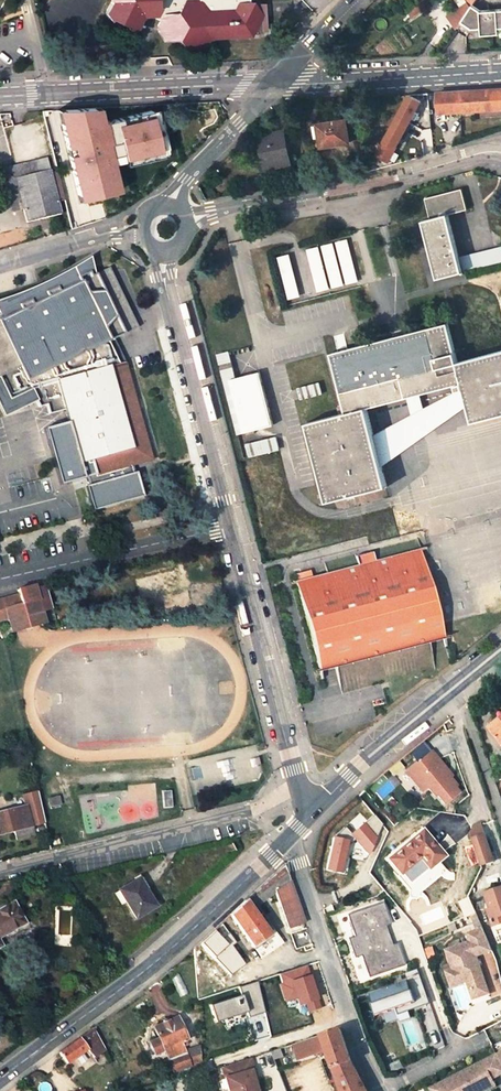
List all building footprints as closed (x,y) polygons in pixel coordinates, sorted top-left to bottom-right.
[(111,0),(106,13),(109,19),(111,17),(127,26),(127,28),(134,28),(140,14),(154,14),(165,14),(161,21),(158,28),(166,41),(182,40),(189,51),(204,50),(209,38),(251,36),(256,28),(262,16),(254,5),(250,0),(111,0)] [(449,17),(459,30),(463,22),(474,7),(478,0),(466,0),(468,2),(461,7),(449,17)] [(413,18),(425,11),(421,3),(409,15),(413,18)] [(266,4),(254,5),(262,16),(256,28),(260,31),(267,30),(266,4)] [(463,22),(473,28),(473,30),(482,29),(483,36),(500,35),(500,28),(500,12),(483,13),(474,7),(463,22)] [(441,113),(481,110),(500,109),(500,89),(439,93),(441,113)] [(377,155),(389,162),(420,105),(430,110),(429,94),(409,95),(377,155)] [(94,105),(53,108),(77,181),(109,173),(94,105)] [(148,105),(111,110),(121,162),(160,147),(148,105)] [(346,120),(313,125),(316,139),(320,138),(322,148),(350,143),(346,120)] [(283,132),(262,137),(268,166),(289,161),(283,132)] [(13,166),(16,179),(49,171),(46,158),(13,166)] [(49,171),(16,179),(23,210),(26,222),(60,214),(56,200),(53,189),(52,183),(49,172),(49,171)] [(459,257),(448,215),(468,210),(462,189),(426,199),(431,219),(424,221),(439,279),(463,272),(459,257)] [(359,281),(348,239),(277,257),(288,300),(359,281)] [(463,272),(500,262),(500,247),(459,257),(463,272)] [(21,309),(19,305),(30,299),(32,303),(47,296),(45,292),(57,287),(59,291),(79,281),(77,277),(89,271),(91,275),(92,275),(89,261),(80,266),(75,269),(64,275),(58,278),(51,281),(40,287),(27,292),(21,295),(16,297),(0,302),(0,319),(21,309)] [(32,303),(30,299),(19,305),(21,309),(0,319),(0,382),(9,400),(31,390),(35,399),(39,407),(46,405),(49,414),(65,410),(68,423),(57,426),(73,481),(151,458),(124,362),(120,364),(109,341),(113,339),(138,328),(110,267),(92,275),(91,275),(89,271),(77,277),(79,281),(59,291),(57,287),(45,292),(47,296),(32,303)] [(448,323),(331,354),(347,413),(308,423),(328,501),(386,486),(366,408),(463,383),(474,422),(500,415),(500,352),(458,363),(448,323)] [(113,339),(109,341),(120,364),(124,362),(113,339)] [(236,378),(229,351),(217,354),(224,382),(230,380),(236,378)] [(273,426),(259,372),(236,378),(230,380),(243,433),(273,426)] [(237,435),(243,433),(230,380),(224,382),(237,435)] [(35,399),(31,390),(9,400),(0,382),(0,404),(5,414),(35,399)] [(322,393),(319,383),(299,388),(301,399),(322,393)] [(73,481),(57,426),(45,429),(60,484),(73,481)] [(278,448),(275,439),(247,446),(249,455),(278,448)] [(140,472),(89,485),(96,509),(147,495),(140,472)] [(307,625),(320,671),(444,639),(440,624),(437,612),(424,560),(421,550),(375,561),(372,553),(355,557),(357,566),(296,582),(307,625)] [(34,586),(16,590),(17,595),(3,599),(8,618),(12,632),(32,626),(44,623),(41,611),(52,608),(45,586),(35,589),(34,586)] [(440,624),(447,622),(444,610),(437,612),(440,624)] [(491,728),(500,741),(500,720),(491,728)] [(426,789),(439,807),(460,791),(430,750),(401,771),(418,794),(426,789)] [(25,806),(0,813),(0,834),(14,831),(16,839),(32,835),(25,806)] [(348,833),(360,849),(384,832),(372,816),(348,833)] [(483,824),(467,827),(477,867),(492,863),(483,824)] [(423,830),(389,859),(401,874),(420,858),(430,869),(444,857),(423,830)] [(238,838),(72,879),(124,956),(244,851),(238,838)] [(322,872),(339,875),(344,840),(327,838),(322,872)] [(241,941),(253,958),(271,945),(266,939),(275,933),(267,921),(265,921),(264,921),(262,921),(260,921),(259,922),(256,918),(252,912),(276,893),(288,929),(304,924),(283,865),(231,914),(246,938),(241,941)] [(498,872),(486,877),(488,882),(500,877),(498,872)] [(491,925),(500,922),(500,886),(483,892),(487,908),(485,909),(491,925)] [(383,901),(349,914),(356,936),(350,938),(356,957),(363,954),(371,977),(407,963),(399,943),(393,943),(387,926),(391,924),(383,901)] [(13,903),(0,910),(0,936),(24,923),(13,903)] [(495,951),(484,927),(467,933),(472,941),(443,950),(453,984),(468,983),(474,999),(493,992),(481,956),(495,951)] [(279,939),(275,933),(266,939),(271,945),(279,939)] [(93,938),(99,948),(106,943),(100,934),(93,938)] [(417,969),(404,974),(414,1001),(395,1007),(397,1014),(429,1003),(417,969)] [(405,981),(367,992),(375,1014),(395,1007),(412,1001),(405,981)] [(255,983),(237,987),(244,1015),(262,1011),(255,983)] [(208,1006),(213,1022),(243,1014),(238,997),(208,1006)] [(187,1039),(177,1018),(154,1028),(158,1038),(149,1043),(154,1055),(164,1050),(169,1060),(163,1062),(168,1074),(170,1073),(190,1066),(191,1068),(196,1066),(195,1064),(200,1062),(198,1047),(184,1051),(183,1048),(188,1046),(185,1040),(187,1039)] [(87,1050),(93,1058),(103,1050),(93,1029),(60,1053),(68,1064),(73,1060),(78,1056),(87,1050)] [(340,1090),(366,1090),(352,1062),(340,1029),(303,1041),(308,1057),(327,1051),(340,1090)] [(497,1053),(431,1089),(432,1090),(493,1090),(500,1087),(497,1079),(500,1077),(500,1060),(497,1053)] [(222,1068),(229,1090),(241,1090),(257,1086),(254,1078),(251,1070),(254,1070),(250,1058),(222,1068)] [(170,1073),(172,1078),(192,1070),(191,1068),(190,1066),(170,1073)]
